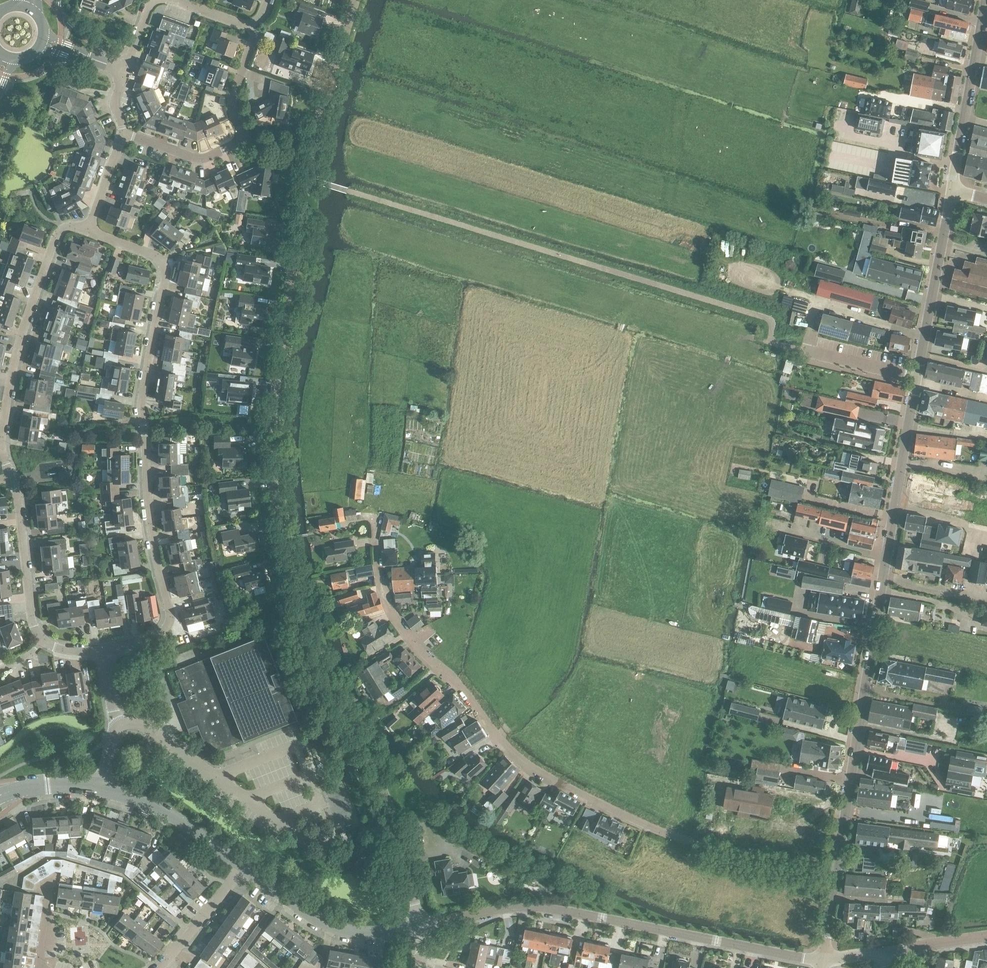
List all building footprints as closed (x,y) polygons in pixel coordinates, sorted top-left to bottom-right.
[(98,1),(98,0),(82,0),(80,5),(92,10),(91,12),(104,17),(131,4),(133,0),(111,0),(110,1),(108,4),(98,1)] [(226,1),(249,9),(252,0),(226,0),(226,1)] [(909,6),(928,11),(930,3),(919,0),(911,0),(909,6)] [(969,14),(973,0),(948,0),(946,8),(969,14)] [(303,13),(297,31),(316,37),(322,19),(312,16),(314,9),(300,4),(298,11),(303,13)] [(178,15),(161,8),(157,20),(168,23),(165,31),(195,41),(200,28),(176,20),(178,15)] [(955,30),(967,33),(967,30),(968,30),(969,26),(969,25),(969,22),(924,12),(913,9),(910,19),(921,22),(941,26),(940,34),(954,37),(955,30)] [(157,58),(154,64),(161,67),(168,69),(170,62),(165,60),(171,44),(169,43),(173,34),(161,29),(160,33),(153,31),(148,47),(152,48),(149,55),(157,58)] [(211,40),(218,43),(215,51),(232,57),(237,44),(224,40),(226,34),(214,30),(211,40)] [(272,49),(272,50),(283,54),(279,66),(292,71),(294,66),(309,71),(313,60),(312,60),(313,54),(294,47),(293,52),(286,49),(289,40),(277,36),(272,49)] [(898,38),(896,47),(907,50),(910,42),(898,38)] [(934,49),(937,50),(937,52),(960,58),(963,46),(940,40),(939,42),(935,41),(934,49)] [(907,50),(905,57),(918,61),(920,54),(907,50)] [(204,56),(200,66),(208,69),(203,82),(221,89),(222,85),(223,85),(224,83),(223,83),(227,72),(217,68),(219,61),(204,56)] [(142,71),(138,83),(151,87),(153,87),(153,86),(158,87),(161,80),(157,78),(161,67),(154,64),(143,60),(140,70),(142,71)] [(935,84),(947,86),(959,88),(961,77),(949,74),(950,68),(935,65),(932,75),(932,77),(936,78),(935,84)] [(935,84),(936,78),(932,77),(914,74),(910,95),(932,99),(935,84)] [(844,85),(865,90),(868,80),(846,75),(844,85)] [(146,122),(157,111),(162,105),(153,87),(151,87),(138,83),(135,82),(132,90),(135,91),(136,94),(134,96),(146,121),(146,122)] [(187,94),(190,86),(183,84),(180,92),(187,94)] [(269,99),(251,108),(257,119),(261,117),(266,115),(266,116),(285,119),(288,96),(287,96),(289,87),(281,84),(279,95),(270,93),(269,99)] [(932,99),(944,101),(947,86),(935,84),(932,99)] [(57,86),(50,105),(57,108),(56,111),(63,113),(64,110),(69,112),(75,96),(76,92),(57,86)] [(947,86),(944,101),(956,103),(959,88),(947,86)] [(76,92),(75,96),(69,112),(77,115),(83,127),(96,121),(93,116),(95,115),(89,101),(90,97),(76,92)] [(865,114),(889,119),(892,103),(868,98),(868,100),(866,99),(864,108),(866,109),(865,114)] [(911,122),(933,127),(935,118),(937,109),(936,109),(934,109),(933,113),(914,109),(911,122)] [(956,113),(937,109),(935,118),(954,122),(956,113)] [(158,131),(170,136),(176,117),(157,111),(146,122),(159,127),(158,131)] [(196,123),(197,140),(207,136),(208,137),(213,135),(214,137),(223,132),(215,114),(196,123)] [(856,128),(864,130),(867,116),(859,114),(856,128)] [(867,116),(864,130),(872,132),(875,117),(867,116)] [(184,136),(197,140),(196,123),(194,124),(176,117),(170,136),(182,140),(184,136)] [(882,123),(883,119),(875,117),(872,132),(880,133),(880,132),(881,128),(882,123)] [(954,122),(935,118),(933,127),(937,127),(945,129),(952,131),(954,122)] [(87,143),(85,147),(100,152),(104,142),(101,136),(104,134),(100,125),(98,126),(96,121),(83,127),(77,130),(77,131),(77,132),(78,133),(79,135),(80,136),(82,136),(83,136),(87,143)] [(969,154),(986,158),(986,128),(975,125),(969,154)] [(912,143),(911,152),(916,153),(916,154),(940,158),(940,159),(941,159),(942,158),(941,158),(945,134),(946,134),(946,133),(945,133),(945,129),(937,127),(936,132),(921,129),(920,130),(915,129),(913,139),(919,140),(918,144),(912,143)] [(81,152),(76,167),(93,173),(95,168),(97,168),(100,159),(98,158),(100,152),(85,147),(83,153),(81,152)] [(969,154),(964,176),(976,179),(986,182),(986,158),(969,154)] [(897,158),(893,181),(927,187),(931,164),(897,158)] [(124,168),(120,181),(138,187),(142,175),(143,175),(145,168),(131,163),(129,170),(124,168)] [(167,183),(178,187),(185,169),(172,165),(171,169),(164,167),(159,181),(166,184),(167,183)] [(73,183),(71,188),(81,199),(85,188),(89,189),(93,180),(91,179),(93,173),(76,167),(71,182),(73,183)] [(237,176),(242,187),(249,183),(253,184),(252,192),(268,195),(272,170),(256,168),(237,176)] [(191,189),(205,193),(205,181),(195,178),(197,174),(185,169),(178,187),(190,191),(191,189)] [(205,181),(205,193),(205,194),(218,188),(221,193),(229,189),(234,199),(237,198),(238,193),(228,170),(223,172),(222,171),(213,175),(213,177),(205,181)] [(858,176),(856,188),(875,192),(895,196),(897,184),(878,180),(858,176)] [(118,201),(123,203),(132,206),(134,199),(134,198),(138,187),(120,181),(115,193),(120,194),(118,201)] [(81,199),(71,188),(51,197),(59,214),(64,211),(65,213),(78,207),(75,202),(81,199)] [(244,195),(245,191),(239,190),(236,211),(244,212),(247,196),(244,195)] [(140,209),(132,206),(123,203),(120,209),(111,206),(106,221),(125,228),(130,216),(137,218),(140,209)] [(898,205),(896,216),(937,226),(940,210),(924,206),(923,209),(918,208),(917,210),(898,205)] [(151,234),(161,242),(173,226),(167,222),(171,218),(167,215),(169,212),(163,208),(155,220),(160,223),(151,234)] [(844,213),(860,216),(861,211),(845,208),(844,213)] [(976,213),(975,214),(974,214),(974,215),(973,215),(972,221),(972,223),(973,223),(971,234),(986,238),(986,216),(976,213)] [(248,218),(244,242),(273,247),(273,244),(275,244),(277,233),(275,233),(276,230),(262,228),(263,220),(248,218)] [(12,236),(10,243),(25,249),(27,242),(39,246),(44,231),(24,224),(19,239),(12,236)] [(178,230),(173,226),(161,242),(171,250),(179,239),(186,244),(193,235),(186,229),(185,231),(182,229),(181,229),(178,230)] [(885,238),(895,240),(924,245),(927,231),(903,227),(902,234),(886,231),(885,238)] [(870,241),(873,232),(865,230),(863,238),(870,241)] [(80,262),(77,268),(89,272),(92,264),(90,263),(94,251),(96,252),(99,243),(85,238),(82,246),(71,243),(66,257),(80,262)] [(924,245),(895,240),(894,246),(901,248),(901,247),(907,248),(906,255),(921,258),(923,245),(924,246),(924,245)] [(14,253),(10,265),(30,272),(34,259),(25,256),(27,249),(25,249),(10,243),(7,250),(14,253)] [(226,256),(227,252),(227,251),(226,251),(222,244),(215,246),(214,246),(212,253),(226,256)] [(872,244),(870,251),(885,255),(887,248),(872,244)] [(180,271),(205,277),(207,278),(212,257),(197,254),(195,262),(183,259),(182,261),(180,261),(178,270),(180,270),(180,271)] [(245,266),(243,280),(267,284),(269,266),(254,264),(255,256),(237,254),(236,264),(245,266)] [(112,257),(107,270),(114,272),(119,260),(112,257)] [(919,291),(924,271),(871,257),(866,277),(919,291)] [(962,270),(955,268),(949,289),(986,298),(986,259),(977,257),(975,263),(965,260),(962,270)] [(834,268),(818,264),(815,275),(831,280),(834,268)] [(14,289),(16,283),(25,286),(30,272),(10,265),(5,278),(0,276),(0,284),(14,289)] [(129,265),(126,279),(146,284),(150,270),(129,265)] [(62,269),(58,281),(75,287),(77,280),(84,282),(86,277),(88,278),(90,273),(89,272),(77,268),(75,273),(62,269)] [(205,277),(180,271),(180,272),(178,272),(176,281),(178,281),(177,283),(190,286),(188,293),(200,296),(205,277)] [(821,279),(817,294),(870,310),(876,312),(881,297),(874,295),(874,294),(821,279)] [(70,299),(75,287),(58,281),(54,293),(66,298),(64,303),(78,309),(80,303),(70,299)] [(0,294),(0,307),(16,312),(20,299),(11,296),(13,289),(14,289),(0,284),(0,293),(0,294)] [(126,292),(123,304),(141,308),(144,295),(131,293),(132,287),(120,285),(119,291),(126,292)] [(174,296),(172,309),(189,313),(191,306),(199,308),(201,296),(200,296),(188,293),(189,293),(188,299),(174,296)] [(255,296),(240,294),(238,307),(237,307),(236,307),(236,308),(235,308),(235,309),(235,310),(235,311),(235,312),(236,312),(236,313),(235,323),(240,324),(240,321),(250,323),(250,325),(259,326),(260,323),(261,323),(262,315),(261,315),(262,310),(253,308),(255,296)] [(893,310),(889,321),(910,328),(915,313),(899,308),(900,302),(886,298),(883,307),(893,310)] [(49,305),(45,317),(63,323),(62,324),(71,327),(72,327),(77,312),(86,315),(84,320),(92,323),(95,315),(78,309),(64,303),(61,309),(49,305)] [(112,322),(125,324),(126,319),(138,321),(141,308),(123,304),(120,317),(114,316),(112,322)] [(954,328),(978,333),(980,334),(980,333),(986,334),(986,328),(974,325),(976,312),(967,310),(967,311),(958,309),(958,308),(948,306),(945,320),(955,322),(954,328)] [(0,307),(0,327),(2,322),(11,325),(16,312),(0,307)] [(181,324),(180,330),(192,332),(197,333),(198,328),(194,327),(196,314),(189,313),(172,309),(169,321),(181,324)] [(870,336),(891,341),(889,350),(903,353),(904,350),(907,351),(908,349),(910,349),(911,345),(909,344),(910,338),(889,334),(890,331),(824,314),(819,332),(868,345),(870,336)] [(62,324),(63,323),(45,317),(45,318),(43,317),(41,324),(43,325),(41,329),(44,330),(42,336),(61,343),(64,333),(69,335),(71,327),(62,324)] [(110,340),(116,341),(134,344),(136,332),(124,330),(125,324),(112,322),(110,322),(109,328),(112,329),(110,340)] [(978,333),(954,328),(952,333),(938,330),(935,344),(945,346),(945,345),(954,347),(953,348),(961,350),(964,336),(979,340),(980,334),(978,333)] [(166,334),(164,346),(182,350),(184,338),(191,339),(192,332),(180,330),(179,336),(166,334)] [(233,348),(230,364),(254,368),(257,347),(240,345),(241,338),(226,335),(224,347),(233,348)] [(85,351),(88,342),(79,339),(76,348),(85,351)] [(38,341),(35,353),(52,358),(55,345),(38,341)] [(132,357),(134,344),(116,341),(114,353),(104,351),(104,352),(103,357),(106,358),(118,360),(119,354),(132,357)] [(173,367),(174,367),(185,369),(187,357),(181,356),(182,350),(164,346),(162,359),(174,361),(173,367)] [(50,364),(52,358),(35,353),(31,365),(44,369),(42,374),(55,377),(55,376),(57,366),(50,364)] [(117,366),(118,360),(106,358),(104,369),(107,370),(106,376),(110,377),(128,380),(130,368),(117,366)] [(956,383),(971,386),(974,372),(929,362),(926,376),(940,380),(939,382),(955,386),(956,383)] [(159,371),(157,384),(175,387),(176,379),(184,381),(186,370),(185,369),(174,367),(173,374),(159,371)] [(970,390),(978,391),(982,373),(974,372),(971,386),(970,390)] [(207,373),(206,381),(217,382),(218,374),(207,373)] [(986,393),(986,389),(986,375),(982,373),(978,391),(986,393)] [(27,390),(52,394),(55,377),(42,374),(41,380),(29,377),(27,390)] [(128,380),(110,377),(108,389),(101,388),(101,389),(90,387),(89,392),(97,394),(111,396),(112,396),(113,390),(126,392),(128,380)] [(252,383),(223,380),(222,393),(227,394),(227,402),(250,404),(252,383)] [(872,397),(856,394),(848,392),(846,401),(876,408),(877,398),(903,403),(906,387),(875,381),(872,397)] [(175,387),(157,384),(155,397),(168,399),(167,406),(180,408),(182,396),(174,395),(175,387)] [(67,388),(65,397),(74,399),(76,390),(67,388)] [(24,400),(25,400),(24,402),(37,405),(36,410),(49,412),(52,394),(27,390),(26,391),(25,391),(25,392),(24,392),(24,393),(24,394),(24,395),(23,395),(23,396),(23,397),(23,398),(23,399),(24,400)] [(84,391),(77,390),(76,398),(82,399),(84,391)] [(920,412),(944,418),(949,396),(925,390),(920,412)] [(110,401),(111,396),(97,394),(95,403),(104,404),(103,415),(121,418),(124,403),(110,401)] [(846,413),(848,403),(820,396),(817,409),(833,412),(834,410),(846,413)] [(944,418),(967,423),(973,401),(949,396),(944,418)] [(973,401),(967,423),(986,428),(986,404),(973,401)] [(47,424),(49,412),(36,410),(36,416),(23,414),(21,426),(38,429),(39,423),(47,424)] [(70,417),(61,415),(60,424),(68,425),(70,417)] [(857,423),(835,418),(832,433),(839,434),(837,441),(881,451),(885,429),(870,426),(870,427),(857,424),(857,423)] [(31,448),(43,450),(45,439),(37,437),(38,429),(21,426),(18,440),(32,442),(31,448)] [(918,434),(915,455),(955,460),(957,443),(958,439),(957,439),(918,434)] [(214,435),(214,447),(218,447),(219,459),(223,459),(223,467),(246,466),(246,454),(242,454),(242,446),(229,447),(229,435),(214,435)] [(158,442),(158,453),(176,453),(180,453),(180,442),(187,442),(187,436),(170,436),(171,442),(158,442)] [(107,455),(107,469),(128,468),(128,454),(118,454),(118,447),(100,447),(100,455),(107,455)] [(171,464),(171,469),(189,469),(189,463),(180,463),(180,453),(176,453),(158,453),(158,464),(171,464)] [(878,463),(865,460),(866,456),(851,453),(849,464),(835,461),(834,468),(848,471),(849,468),(876,473),(878,463)] [(101,491),(116,490),(119,490),(118,482),(129,482),(128,468),(107,469),(107,482),(100,482),(101,491)] [(159,476),(160,487),(180,485),(180,475),(189,475),(189,469),(171,469),(171,475),(159,476)] [(750,480),(752,471),(739,469),(738,478),(750,480)] [(842,480),(853,483),(849,502),(879,509),(883,489),(873,487),(875,478),(844,471),(842,480)] [(914,475),(910,491),(918,493),(917,494),(922,495),(922,494),(924,494),(922,506),(933,509),(936,497),(932,496),(936,480),(914,475)] [(351,487),(350,498),(361,499),(363,479),(352,478),(351,487)] [(236,489),(235,480),(219,482),(220,492),(221,492),(221,497),(227,497),(229,511),(250,508),(248,488),(236,489)] [(771,480),(768,495),(786,499),(790,484),(771,480)] [(173,496),(173,502),(185,501),(184,495),(181,495),(181,485),(180,485),(160,487),(160,497),(173,496)] [(36,504),(38,516),(55,514),(54,502),(61,501),(60,489),(42,491),(44,503),(36,504)] [(113,504),(114,512),(132,510),(130,497),(117,498),(116,490),(101,491),(101,501),(105,500),(105,505),(113,504)] [(975,510),(986,513),(983,525),(986,526),(986,497),(979,495),(975,510)] [(162,510),(163,520),(181,518),(180,507),(186,506),(185,501),(173,502),(174,508),(162,510)] [(853,518),(853,517),(798,503),(795,516),(820,522),(819,524),(827,526),(827,523),(833,525),(832,527),(846,530),(849,517),(853,518)] [(335,517),(319,519),(321,530),(337,528),(336,522),(345,520),(343,507),(334,508),(335,517)] [(347,520),(361,518),(361,512),(356,512),(356,509),(346,510),(347,520)] [(132,510),(114,512),(114,520),(105,521),(106,532),(121,530),(120,524),(133,523),(132,510)] [(391,530),(392,523),(399,524),(401,516),(386,513),(382,528),(391,530)] [(56,521),(55,514),(38,516),(38,517),(36,517),(37,526),(39,526),(39,529),(52,527),(52,533),(65,531),(63,520),(56,521)] [(924,532),(927,517),(907,514),(905,528),(924,532)] [(177,529),(178,535),(189,533),(188,527),(187,517),(181,518),(163,520),(164,530),(177,529)] [(853,517),(853,518),(847,543),(872,549),(878,526),(870,525),(871,521),(853,517)] [(938,537),(931,535),(924,533),(922,539),(920,546),(928,548),(941,550),(942,543),(942,541),(957,544),(960,529),(941,525),(938,537)] [(8,540),(7,534),(9,534),(9,528),(8,528),(8,526),(6,526),(6,527),(0,528),(0,541),(8,540)] [(240,536),(238,529),(222,532),(224,544),(235,542),(237,552),(258,547),(257,544),(259,544),(258,535),(255,535),(255,532),(240,536)] [(167,543),(169,553),(187,550),(189,549),(192,549),(189,533),(178,535),(179,541),(167,543)] [(118,547),(119,554),(137,552),(135,539),(122,541),(121,535),(108,537),(110,548),(118,547)] [(796,570),(828,578),(830,568),(804,561),(809,540),(786,535),(782,552),(800,557),(799,560),(796,570)] [(41,546),(39,546),(40,554),(42,554),(42,558),(60,556),(66,556),(65,549),(67,549),(65,538),(53,539),(54,545),(41,546)] [(0,541),(0,554),(9,553),(9,554),(11,554),(11,551),(11,546),(9,546),(8,540),(0,541)] [(356,549),(354,540),(341,542),(342,545),(326,547),(328,561),(348,558),(347,551),(356,549)] [(966,566),(967,558),(900,546),(896,568),(908,570),(908,572),(913,573),(914,571),(941,575),(943,561),(966,566)] [(183,561),(184,567),(196,564),(202,563),(200,557),(195,559),(191,559),(189,549),(187,550),(169,553),(171,564),(183,561)] [(382,551),(384,565),(398,564),(396,550),(382,551)] [(137,552),(119,554),(120,562),(113,563),(114,574),(127,572),(126,567),(139,564),(137,552)] [(392,568),(393,578),(436,573),(435,554),(423,555),(424,565),(416,565),(416,566),(392,568)] [(43,563),(41,563),(42,572),(47,571),(47,570),(56,569),(57,575),(69,574),(68,562),(67,556),(66,556),(60,556),(42,558),(43,563)] [(830,568),(828,578),(845,582),(870,587),(874,565),(851,560),(849,572),(830,568)] [(986,574),(986,562),(973,560),(970,581),(985,584),(986,574)] [(174,576),(177,586),(198,581),(195,571),(197,570),(196,564),(184,567),(186,573),(174,576)] [(265,568),(263,569),(263,568),(251,571),(249,564),(233,568),(236,578),(243,576),(247,589),(267,584),(265,576),(267,575),(265,568)] [(374,575),(373,565),(346,570),(346,572),(331,575),(334,588),(342,587),(342,589),(349,588),(348,586),(350,585),(349,582),(359,580),(358,578),(374,575)] [(9,582),(8,570),(0,571),(0,583),(9,582)] [(418,590),(422,590),(422,584),(427,584),(437,583),(436,573),(393,578),(394,591),(418,590)] [(122,577),(123,585),(132,583),(130,575),(122,577)] [(819,591),(843,594),(845,583),(804,576),(802,588),(819,591)] [(198,581),(177,586),(179,596),(191,593),(193,599),(204,596),(203,590),(200,590),(198,581)] [(0,583),(0,596),(11,595),(9,582),(0,583)] [(437,587),(437,583),(427,584),(422,584),(422,590),(423,597),(427,597),(427,603),(429,603),(430,610),(442,610),(442,603),(438,603),(437,595),(439,592),(439,589),(437,587)] [(339,595),(342,602),(359,597),(356,589),(339,595)] [(351,608),(355,618),(383,609),(380,599),(378,599),(376,592),(368,595),(370,601),(351,608)] [(821,593),(821,594),(810,592),(807,610),(862,619),(865,600),(821,593)] [(137,593),(127,594),(129,608),(130,613),(136,612),(137,621),(150,618),(150,615),(157,614),(154,595),(146,596),(146,599),(138,601),(137,593)] [(395,594),(396,602),(412,601),(411,593),(395,594)] [(76,606),(68,607),(71,625),(84,623),(82,611),(88,610),(86,595),(79,596),(80,598),(75,599),(76,606)] [(106,607),(109,625),(111,625),(111,627),(120,625),(119,623),(122,623),(120,610),(126,609),(124,595),(118,596),(118,598),(113,599),(114,606),(106,607)] [(195,607),(183,610),(187,624),(189,632),(204,628),(202,620),(207,618),(216,616),(213,606),(216,605),(213,596),(211,596),(207,597),(193,601),(195,607)] [(790,614),(792,602),(769,597),(765,596),(762,608),(790,614)] [(888,614),(904,617),(904,621),(918,623),(920,616),(922,603),(890,597),(888,614)] [(109,625),(106,607),(100,608),(99,599),(87,601),(89,615),(95,614),(97,627),(109,625)] [(71,625),(68,607),(61,608),(60,601),(46,603),(48,616),(56,615),(58,627),(71,625)] [(5,614),(6,619),(8,624),(0,627),(7,647),(21,641),(13,618),(11,603),(0,604),(0,614),(5,614)] [(794,627),(791,637),(812,642),(817,621),(796,616),(790,614),(762,608),(752,606),(749,608),(750,613),(753,616),(756,618),(794,627)] [(407,622),(414,631),(424,624),(417,614),(407,622)] [(379,627),(374,619),(361,626),(366,635),(362,638),(370,651),(378,646),(379,648),(384,645),(383,643),(394,637),(386,623),(379,627)] [(220,623),(221,629),(231,627),(229,621),(220,623)] [(952,632),(958,633),(960,626),(953,625),(952,632)] [(198,728),(208,754),(304,715),(293,690),(286,693),(270,654),(278,651),(270,632),(175,670),(187,701),(180,704),(185,718),(187,717),(190,725),(188,726),(190,731),(198,728)] [(810,660),(810,661),(821,663),(821,664),(826,665),(838,667),(839,661),(853,663),(854,661),(856,659),(857,655),(855,652),(856,645),(850,644),(851,641),(842,639),(842,640),(828,637),(828,640),(825,639),(822,656),(812,654),(810,660)] [(378,661),(381,666),(394,658),(389,650),(376,658),(378,661)] [(420,666),(405,650),(394,660),(409,676),(420,666)] [(883,659),(879,681),(922,690),(924,678),(954,684),(956,673),(883,659)] [(375,698),(391,688),(394,686),(381,666),(378,661),(359,673),(375,698)] [(42,679),(31,681),(36,698),(39,711),(47,709),(45,694),(59,691),(57,680),(56,671),(41,673),(42,679)] [(67,678),(57,680),(59,691),(60,696),(70,694),(85,691),(84,683),(85,683),(84,678),(83,678),(81,671),(66,673),(67,678)] [(20,679),(6,684),(14,704),(26,699),(28,702),(36,698),(31,681),(22,684),(20,679)] [(406,690),(401,681),(394,686),(391,688),(396,696),(406,690)] [(419,724),(429,715),(441,705),(437,700),(443,694),(441,692),(441,689),(438,686),(435,685),(433,683),(427,688),(425,688),(421,691),(421,693),(415,698),(420,705),(410,714),(419,724)] [(2,711),(1,708),(14,704),(6,684),(0,686),(0,712),(2,711)] [(433,737),(440,732),(455,722),(454,719),(461,712),(467,708),(454,694),(441,705),(429,715),(436,722),(427,730),(433,737)] [(798,700),(789,697),(784,718),(822,728),(827,707),(807,702),(806,700),(800,699),(798,700)] [(890,713),(887,725),(909,730),(912,716),(934,720),(937,708),(914,704),(913,708),(872,700),(871,710),(890,713)] [(760,710),(739,704),(736,714),(757,719),(760,710)] [(966,715),(981,718),(983,708),(968,705),(966,715)] [(868,721),(887,725),(890,713),(871,710),(868,721)] [(398,719),(392,712),(389,716),(395,722),(398,719)] [(467,727),(461,718),(455,722),(461,730),(463,729),(468,737),(482,728),(478,720),(467,727)] [(461,730),(455,722),(440,732),(446,741),(450,738),(460,753),(487,736),(482,728),(468,737),(463,729),(461,730)] [(782,727),(779,736),(797,741),(799,732),(782,727)] [(907,739),(907,738),(888,735),(870,731),(867,746),(886,749),(887,741),(898,743),(896,749),(905,750),(905,748),(907,739)] [(799,732),(797,741),(801,745),(799,756),(801,757),(801,762),(838,767),(842,746),(805,740),(806,733),(799,732)] [(949,770),(973,774),(985,777),(986,765),(986,761),(986,757),(965,753),(964,758),(952,756),(949,770)] [(464,759),(453,768),(460,776),(464,772),(471,779),(487,765),(478,754),(468,763),(464,759)] [(494,792),(489,798),(498,806),(508,795),(502,789),(520,769),(505,755),(482,781),(494,792)] [(891,769),(893,760),(869,755),(867,769),(882,772),(881,779),(895,781),(894,784),(908,786),(910,775),(897,772),(897,770),(891,769)] [(758,768),(755,782),(770,784),(772,771),(758,768)] [(949,770),(947,784),(959,786),(958,792),(974,795),(975,787),(970,786),(973,774),(949,770)] [(797,775),(794,788),(825,793),(827,782),(812,779),(813,777),(797,775)] [(861,778),(860,786),(875,789),(875,785),(874,785),(874,782),(875,783),(876,780),(861,778)] [(501,825),(510,812),(511,812),(517,802),(528,809),(541,789),(528,780),(520,792),(515,789),(503,807),(504,808),(495,821),(501,825)] [(875,789),(860,786),(860,787),(859,787),(857,804),(890,808),(892,794),(912,797),(913,788),(893,785),(893,787),(875,784),(875,785),(875,789)] [(581,802),(561,790),(556,798),(546,792),(540,804),(554,812),(558,806),(574,815),(581,802)] [(710,815),(707,832),(739,837),(742,821),(733,819),(734,815),(735,808),(720,805),(718,817),(710,815)] [(96,843),(100,834),(106,818),(94,814),(85,838),(96,843)] [(68,815),(56,816),(57,833),(69,832),(68,815)] [(81,815),(68,815),(69,832),(69,836),(82,836),(81,815)] [(589,828),(594,831),(594,832),(618,843),(619,840),(621,841),(624,835),(622,834),(625,827),(617,823),(618,822),(610,818),(609,819),(601,815),(597,824),(592,822),(593,821),(583,817),(578,827),(588,831),(589,828)] [(56,816),(45,817),(46,834),(57,833),(56,816)] [(32,825),(22,831),(25,837),(27,841),(33,838),(33,839),(46,839),(46,834),(45,817),(32,818),(32,825)] [(100,834),(111,838),(117,822),(106,818),(100,834)] [(120,848),(123,842),(128,826),(117,822),(111,838),(109,844),(120,848)] [(900,845),(909,846),(909,843),(935,847),(935,846),(923,845),(925,834),(936,835),(890,829),(890,827),(858,822),(856,844),(888,848),(889,836),(901,838),(900,845)] [(17,823),(6,829),(15,843),(25,837),(22,831),(17,823)] [(123,842),(134,846),(139,830),(128,826),(123,842)] [(0,832),(0,843),(4,849),(15,843),(6,829),(0,832)] [(143,856),(145,850),(151,835),(139,830),(134,846),(132,852),(143,856)] [(349,843),(345,832),(340,834),(344,845),(349,843)] [(148,857),(152,861),(161,853),(156,848),(148,857)] [(66,856),(78,860),(79,855),(67,851),(66,856)] [(158,864),(167,873),(179,861),(170,852),(165,857),(158,864)] [(157,865),(158,864),(165,857),(161,853),(152,861),(157,865)] [(35,854),(24,860),(26,864),(37,858),(35,854)] [(78,860),(89,863),(91,858),(79,855),(78,860)] [(89,863),(101,867),(102,862),(91,858),(89,863)] [(50,874),(55,871),(51,859),(44,864),(50,874)] [(61,872),(62,864),(63,859),(51,859),(55,871),(61,872)] [(62,864),(74,868),(76,863),(63,859),(62,864)] [(452,891),(469,889),(466,871),(453,874),(451,860),(449,859),(436,861),(435,863),(437,877),(441,876),(443,885),(441,888),(441,893),(445,895),(450,895),(452,891)] [(24,860),(13,866),(15,870),(26,864),(24,860)] [(172,884),(175,881),(187,869),(179,861),(167,873),(164,876),(172,884)] [(101,867),(112,870),(114,865),(102,862),(101,867)] [(74,868),(86,871),(87,866),(76,863),(74,868)] [(45,877),(50,874),(44,864),(38,867),(45,877)] [(112,870),(124,873),(125,868),(114,865),(112,870)] [(13,866),(3,872),(5,876),(15,870),(13,866)] [(99,870),(87,866),(86,871),(98,875),(99,870)] [(39,880),(45,877),(38,867),(33,870),(39,880)] [(124,874),(133,881),(142,871),(137,867),(133,871),(125,868),(124,873),(124,874)] [(175,881),(184,890),(196,878),(187,869),(175,881)] [(35,883),(39,880),(33,870),(24,876),(35,883)] [(98,875),(109,878),(110,874),(99,870),(98,875)] [(133,881),(147,893),(151,889),(144,883),(141,880),(146,876),(142,871),(133,881)] [(107,894),(104,911),(116,913),(119,896),(113,895),(113,892),(114,893),(116,881),(121,882),(123,877),(110,874),(109,878),(107,894)] [(845,894),(885,898),(887,878),(847,874),(845,894)] [(34,889),(35,883),(24,876),(22,888),(34,889)] [(196,878),(184,890),(193,898),(205,887),(196,878)] [(64,905),(68,906),(71,889),(59,887),(56,904),(56,905),(63,906),(64,905)] [(68,906),(80,907),(83,891),(71,889),(68,906)] [(147,893),(157,900),(160,896),(151,889),(147,893)] [(912,890),(910,903),(926,905),(927,892),(912,890)] [(15,891),(13,903),(29,906),(29,908),(42,910),(42,905),(30,903),(31,893),(15,891)] [(80,907),(92,909),(95,893),(83,891),(80,907)] [(136,895),(146,903),(149,900),(140,892),(136,895)] [(92,909),(104,911),(107,894),(95,893),(92,909)] [(157,900),(166,908),(169,904),(160,896),(157,900)] [(242,896),(235,906),(249,915),(256,905),(242,896)] [(146,903),(155,911),(158,907),(149,900),(146,903)] [(171,902),(169,904),(166,908),(175,916),(178,912),(180,910),(171,902)] [(874,919),(874,905),(844,902),(842,920),(853,921),(853,928),(862,929),(863,918),(874,919)] [(13,903),(11,915),(27,917),(27,919),(40,921),(41,917),(28,915),(29,908),(29,906),(13,903)] [(880,906),(874,905),(874,919),(880,920),(888,921),(889,919),(899,919),(899,917),(918,917),(919,919),(924,920),(925,917),(928,905),(899,904),(899,906),(880,906)] [(235,906),(228,916),(242,925),(249,915),(235,906)] [(155,911),(164,919),(168,915),(158,907),(155,911)] [(114,926),(124,933),(134,920),(124,912),(114,926)] [(266,912),(259,922),(263,925),(270,915),(266,912)] [(11,915),(9,927),(26,929),(25,931),(38,933),(39,929),(26,927),(27,919),(27,917),(11,915)] [(168,915),(164,919),(174,927),(177,923),(168,915)] [(228,916),(221,925),(235,935),(242,925),(228,916)] [(265,929),(275,937),(285,924),(275,916),(265,929)] [(124,933),(133,940),(143,927),(134,920),(124,933)] [(259,922),(252,932),(256,935),(263,925),(259,922)] [(275,937),(284,945),(295,932),(285,924),(275,937)] [(221,925),(214,935),(228,945),(235,935),(221,925)] [(2,938),(7,939),(24,941),(24,943),(36,945),(37,941),(24,939),(25,931),(26,929),(9,927),(4,926),(2,938)] [(133,940),(143,948),(153,934),(143,927),(133,940)] [(526,960),(531,961),(533,953),(534,948),(538,932),(526,929),(522,945),(529,946),(526,960)] [(252,932),(245,942),(249,945),(256,935),(252,932)] [(284,945),(293,952),(304,939),(295,932),(284,945)] [(534,948),(546,950),(549,934),(538,932),(534,948)] [(550,965),(555,966),(561,937),(556,936),(556,933),(551,932),(550,934),(549,934),(546,950),(553,951),(550,965)] [(153,934),(143,948),(153,955),(163,942),(153,934)] [(214,935),(207,945),(221,954),(228,945),(214,935)] [(561,937),(555,966),(560,967),(562,960),(563,960),(565,954),(570,955),(573,939),(572,939),(572,937),(567,936),(566,938),(561,937)] [(6,951),(22,953),(22,955),(35,957),(35,953),(22,951),(24,943),(24,941),(7,939),(2,938),(0,950),(6,951)] [(304,958),(312,949),(313,947),(304,939),(293,952),(303,960),(304,958)] [(598,944),(593,943),(593,941),(588,940),(587,942),(586,942),(583,952),(578,950),(574,967),(579,967),(581,967),(583,957),(590,958),(588,967),(593,967),(598,944)] [(473,941),(471,954),(503,961),(510,963),(513,950),(473,941)] [(245,942),(238,952),(242,955),(249,945),(245,942)] [(593,967),(599,967),(600,960),(608,962),(611,947),(610,947),(609,945),(604,944),(603,946),(598,944),(593,967)] [(221,954),(207,945),(200,955),(213,965),(221,954)] [(250,949),(260,958),(263,954),(253,946),(250,949)] [(317,952),(312,949),(304,958),(309,962),(317,952)] [(342,952),(330,950),(327,966),(333,967),(339,967),(342,952)] [(4,963),(20,965),(20,967),(26,967),(33,967),(34,964),(21,962),(22,955),(22,953),(6,951),(4,963)] [(238,952),(231,962),(235,965),(242,955),(238,952)] [(321,956),(317,952),(309,962),(314,966),(321,956)] [(354,954),(342,952),(339,967),(351,967),(354,954)] [(245,957),(255,966),(258,962),(248,953),(245,957)] [(260,958),(269,966),(272,962),(263,954),(260,958)] [(354,954),(351,967),(363,967),(366,956),(354,954)] [(488,963),(493,965),(493,964),(502,966),(503,961),(471,954),(470,958),(468,959),(466,964),(468,965),(468,966),(476,967),(487,967),(488,963)] [(636,957),(623,954),(621,964),(614,962),(612,967),(633,967),(636,957)] [(366,956),(363,967),(376,967),(378,959),(366,956)] [(648,965),(650,966),(652,958),(641,956),(641,958),(636,957),(633,967),(647,967),(648,965)] [(937,967),(954,967),(952,967),(954,960),(939,957),(937,967)] [(673,967),(671,967),(689,967),(690,962),(687,962),(688,961),(686,959),(684,959),(682,958),(680,958),(678,959),(677,960),(675,959),(673,967)] [(197,964),(203,967),(209,967),(210,966),(200,959),(197,964)]
